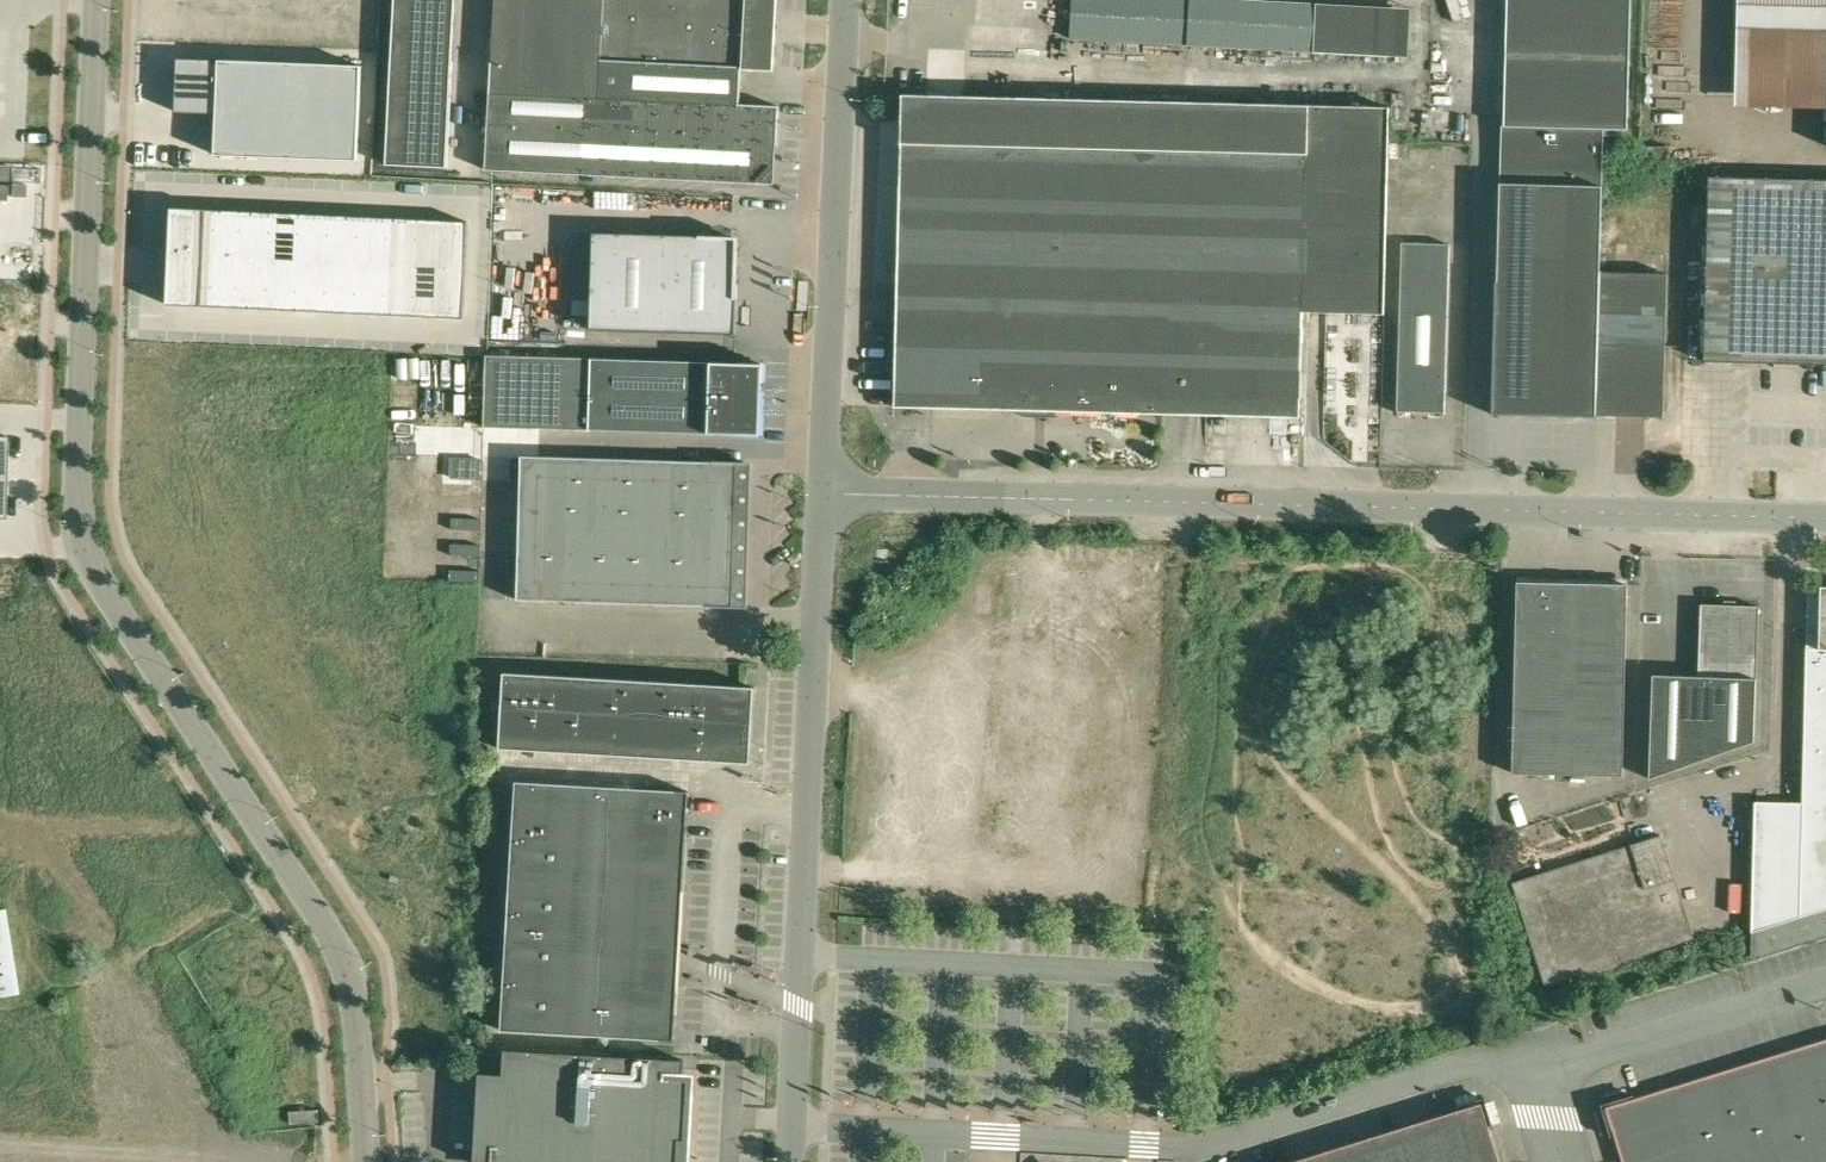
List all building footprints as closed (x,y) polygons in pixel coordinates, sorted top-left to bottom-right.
[(385,165),(447,168),(455,0),(393,0),(385,165)] [(485,168),(774,184),(778,106),(738,104),(740,66),(769,68),(772,0),(493,0),(490,75),(485,168)] [(1389,107),(1390,55),(1391,7),(1392,0),(1035,0),(1033,99),(1389,107)] [(1499,183),(1602,185),(1607,0),(1504,0),(1499,183)] [(362,67),(178,58),(175,112),(216,114),(214,155),(357,162),(362,67)] [(1385,306),(1389,107),(1033,99),(902,96),(895,408),(1300,417),(1302,304),(1385,306)] [(1708,176),(1705,360),(1825,363),(1825,178),(1708,176)] [(25,194),(25,180),(11,180),(11,193),(25,194)] [(1499,183),(1492,415),(1597,416),(1597,415),(1663,415),(1667,272),(1601,271),(1602,185),(1499,183)] [(471,218),(174,203),(170,299),(467,315),(471,218)] [(593,233),(591,330),(737,334),(738,284),(731,284),(733,236),(593,233)] [(1402,243),(1401,290),(1398,413),(1446,414),(1449,244),(1402,243)] [(484,426),(589,429),(759,434),(761,362),(487,354),(484,426)] [(733,606),(738,463),(522,456),(517,599),(733,606)] [(480,459),(470,458),(469,479),(479,480),(480,459)] [(1623,775),(1628,584),(1518,581),(1513,772),(1623,775)] [(1807,647),(1825,647),(1825,585),(1809,584),(1808,620),(1824,620),(1823,642),(1807,642),(1807,647)] [(1653,675),(1650,779),(1754,740),(1759,607),(1702,605),(1700,677),(1653,675)] [(1808,620),(1807,642),(1823,642),(1824,620),(1808,620)] [(1786,921),(1825,908),(1825,647),(1807,647),(1804,800),(1755,799),(1752,931),(1786,921)] [(498,742),(689,747),(751,749),(752,677),(500,670),(498,742)] [(516,781),(509,896),(682,905),(689,791),(516,781)] [(1546,985),(1694,938),(1661,834),(1513,881),(1546,985)] [(682,905),(509,896),(501,1030),(674,1040),(682,905)] [(18,994),(4,909),(0,909),(0,996),(18,994)] [(1766,1056),(1608,1104),(1625,1161),(1825,1161),(1825,1038),(1766,1056)] [(474,1161),(679,1161),(681,1140),(686,1140),(690,1078),(684,1078),(685,1059),(505,1049),(503,1074),(480,1072),(474,1161)] [(1481,1102),(1287,1161),(1500,1161),(1481,1102)] [(304,1110),(300,1110),(289,1111),(290,1123),(319,1121),(318,1109),(304,1110)]
